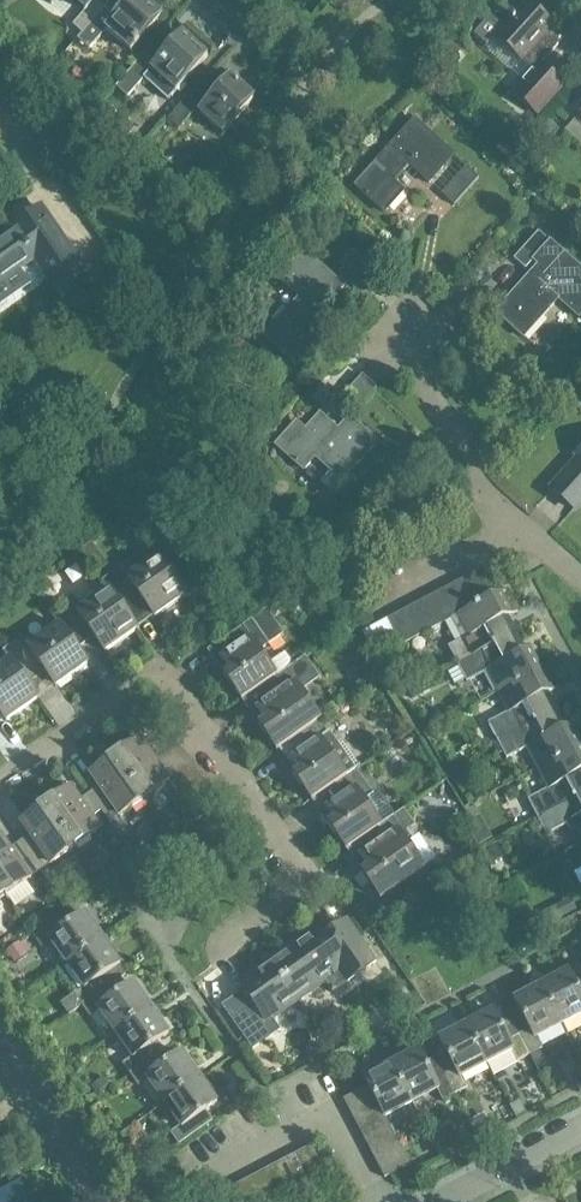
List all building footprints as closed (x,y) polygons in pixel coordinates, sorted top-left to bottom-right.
[(86,11),(73,25),(82,33),(105,8),(95,0),(74,0),(86,11)] [(77,39),(89,49),(107,29),(131,51),(163,15),(146,0),(131,0),(116,18),(105,8),(82,33),(77,39)] [(562,32),(526,0),(525,0),(494,35),(530,67),(562,32)] [(145,55),(116,87),(128,97),(145,79),(169,100),(176,91),(208,56),(183,33),(156,64),(145,55)] [(540,63),(514,93),(527,105),(539,116),(566,86),(553,75),(540,63)] [(223,134),(231,125),(255,98),(232,77),(209,102),(195,89),(168,119),(179,129),(197,110),(223,134)] [(566,133),(580,146),(580,116),(566,133)] [(415,120),(356,186),(385,212),(404,191),(394,181),(409,164),(430,183),(454,155),(415,120)] [(541,147),(558,129),(548,120),(532,138),(541,147)] [(455,205),(479,178),(466,166),(442,194),(455,205)] [(6,279),(4,276),(34,256),(49,278),(58,290),(59,289),(60,291),(67,300),(93,283),(86,273),(87,273),(77,258),(41,207),(14,226),(16,230),(0,242),(0,283),(6,279)] [(526,269),(550,241),(539,231),(514,259),(526,269)] [(497,313),(520,334),(524,337),(527,334),(559,299),(580,317),(580,316),(580,269),(565,254),(550,241),(532,262),(538,266),(532,273),(497,313)] [(301,297),(267,334),(266,336),(293,361),(328,322),(320,314),(344,287),(305,251),(280,278),(301,297)] [(276,445),(285,453),(304,470),(316,457),(342,481),(378,442),(350,417),(339,430),(321,414),(306,430),(297,422),(276,445)] [(577,455),(580,458),(553,488),(576,509),(580,503),(580,451),(577,455)] [(252,473),(260,463),(251,455),(243,465),(252,473)] [(328,545),(333,533),(318,526),(312,537),(328,545)] [(125,565),(103,580),(137,629),(138,629),(122,607),(140,594),(155,617),(187,594),(160,555),(132,575),(125,565)] [(491,598),(477,572),(464,579),(477,605),(491,598)] [(477,605),(464,579),(451,586),(465,612),(477,605)] [(76,599),(54,615),(73,641),(90,629),(106,651),(137,629),(103,580),(102,581),(109,591),(82,609),(76,599)] [(465,612),(451,586),(439,592),(453,619),(459,616),(465,612)] [(491,598),(477,605),(465,612),(459,616),(469,636),(448,646),(458,664),(511,637),(502,620),(519,611),(508,589),(491,598)] [(453,619),(439,592),(426,599),(440,626),(453,619)] [(440,626),(426,599),(413,606),(427,633),(440,626)] [(427,633),(413,606),(401,612),(415,639),(427,633)] [(415,639),(401,612),(388,619),(402,646),(415,639)] [(26,634),(4,649),(23,676),(41,664),(56,686),(88,664),(73,641),(54,615),(53,615),(60,625),(33,644),(26,634)] [(258,689),(258,690),(306,656),(278,675),(255,643),(264,636),(252,619),(224,639),(232,650),(221,658),(230,670),(224,674),(242,699),(242,700),(258,689)] [(511,637),(458,664),(467,682),(488,671),(499,692),(548,666),(537,644),(519,653),(511,637)] [(7,721),(39,698),(23,676),(4,649),(3,650),(10,660),(0,667),(0,711),(7,721)] [(306,656),(258,690),(267,701),(256,708),(265,720),(260,724),(277,749),(277,750),(322,719),(302,691),(321,678),(306,656)] [(548,666),(499,692),(509,712),(488,723),(498,741),(551,713),(542,696),(559,687),(548,666)] [(498,741),(507,759),(528,748),(539,768),(580,745),(580,729),(577,721),(559,730),(551,713),(498,741)] [(322,719),(277,750),(278,751),(294,739),(302,751),(291,758),(299,771),(295,774),(312,799),(348,774),(329,748),(338,742),(322,719)] [(141,739),(116,756),(145,798),(170,781),(164,773),(156,761),(179,745),(171,732),(151,746),(158,755),(154,758),(141,739)] [(156,761),(164,773),(187,756),(179,745),(156,761)] [(539,768),(549,788),(528,799),(538,817),(580,794),(580,745),(539,768)] [(145,798),(116,756),(91,773),(104,793),(95,799),(102,810),(112,803),(120,816),(145,798)] [(187,756),(164,773),(170,781),(172,785),(196,768),(187,756)] [(196,768),(172,785),(180,796),(204,780),(196,768)] [(348,774),(312,799),(312,801),(329,789),(336,800),(326,808),(334,820),(329,824),(347,849),(382,823),(366,800),(375,794),(356,768),(348,774)] [(71,787),(46,804),(76,847),(101,830),(92,817),(102,810),(95,799),(85,807),(71,787)] [(538,817),(547,835),(568,824),(578,844),(580,842),(580,794),(538,817)] [(76,847),(46,804),(22,822),(35,841),(25,848),(32,859),(43,852),(51,864),(76,847)] [(382,823),(347,849),(346,849),(347,850),(363,839),(370,849),(360,856),(369,868),(363,872),(381,897),(380,898),(381,899),(426,867),(403,834),(408,830),(397,814),(382,824),(382,823)] [(0,837),(0,887),(6,896),(31,878),(23,866),(32,859),(25,848),(15,855),(2,836),(0,837)] [(568,875),(578,894),(580,892),(580,869),(568,875)] [(52,941),(68,964),(104,940),(86,914),(74,922),(68,912),(34,936),(42,948),(52,941)] [(297,938),(269,957),(299,999),(328,979),(336,991),(377,962),(347,919),(326,934),(328,937),(307,952),(297,938)] [(104,940),(68,964),(84,987),(74,994),(83,1006),(117,983),(109,972),(121,964),(104,940)] [(299,999),(269,957),(242,976),(251,989),(224,1008),(253,1049),(281,1030),(272,1018),(299,999)] [(542,985),(562,1024),(580,1014),(580,993),(569,971),(542,985)] [(123,992),(117,983),(83,1006),(91,1017),(100,1010),(117,1034),(153,1009),(135,984),(123,992)] [(562,1024),(542,985),(515,1000),(531,1030),(521,1035),(531,1054),(543,1048),(537,1037),(562,1024)] [(153,1009),(117,1034),(133,1057),(123,1063),(131,1075),(165,1052),(158,1042),(170,1033),(153,1009)] [(494,1011),(467,1025),(487,1063),(512,1050),(518,1061),(531,1054),(521,1035),(510,1040),(494,1011)] [(487,1063),(467,1025),(440,1039),(456,1069),(446,1074),(456,1093),(468,1087),(462,1077),(487,1063)] [(420,1050),(392,1064),(413,1103),(438,1090),(443,1100),(456,1093),(446,1074),(435,1080),(420,1050)] [(171,1061),(165,1052),(131,1075),(139,1087),(149,1080),(165,1103),(201,1078),(183,1052),(171,1061)] [(392,1064),(365,1078),(369,1086),(376,1098),(383,1111),(386,1117),(412,1103),(392,1064)] [(201,1078),(165,1103),(181,1126),(171,1133),(179,1144),(197,1132),(191,1122),(218,1103),(201,1078)] [(351,1112),(376,1098),(369,1086),(368,1086),(344,1099),(351,1112)] [(357,1124),(383,1111),(376,1098),(351,1112),(357,1124)] [(392,1127),(386,1117),(383,1111),(357,1124),(366,1141),(392,1127)] [(398,1139),(392,1127),(366,1141),(372,1153),(398,1139)] [(378,1165),(404,1151),(398,1139),(372,1153),(378,1165)] [(315,1151),(312,1145),(299,1152),(312,1178),(325,1171),(315,1151)] [(411,1164),(404,1151),(378,1165),(384,1176),(385,1178),(393,1173),(411,1164)] [(312,1178),(299,1152),(286,1159),(299,1184),(312,1178)] [(299,1184),(286,1159),(273,1166),(287,1191),(299,1184)] [(287,1191),(273,1166),(260,1172),(274,1198),(287,1191)] [(260,1172),(247,1179),(259,1201),(266,1201),(274,1198),(260,1172)] [(247,1179),(235,1186),(243,1201),(259,1201),(247,1179)] [(21,1182),(0,1196),(0,1201),(35,1201),(21,1182)] [(235,1186),(222,1193),(227,1201),(243,1201),(235,1186)] [(222,1193),(209,1199),(211,1201),(227,1201),(222,1193)]
